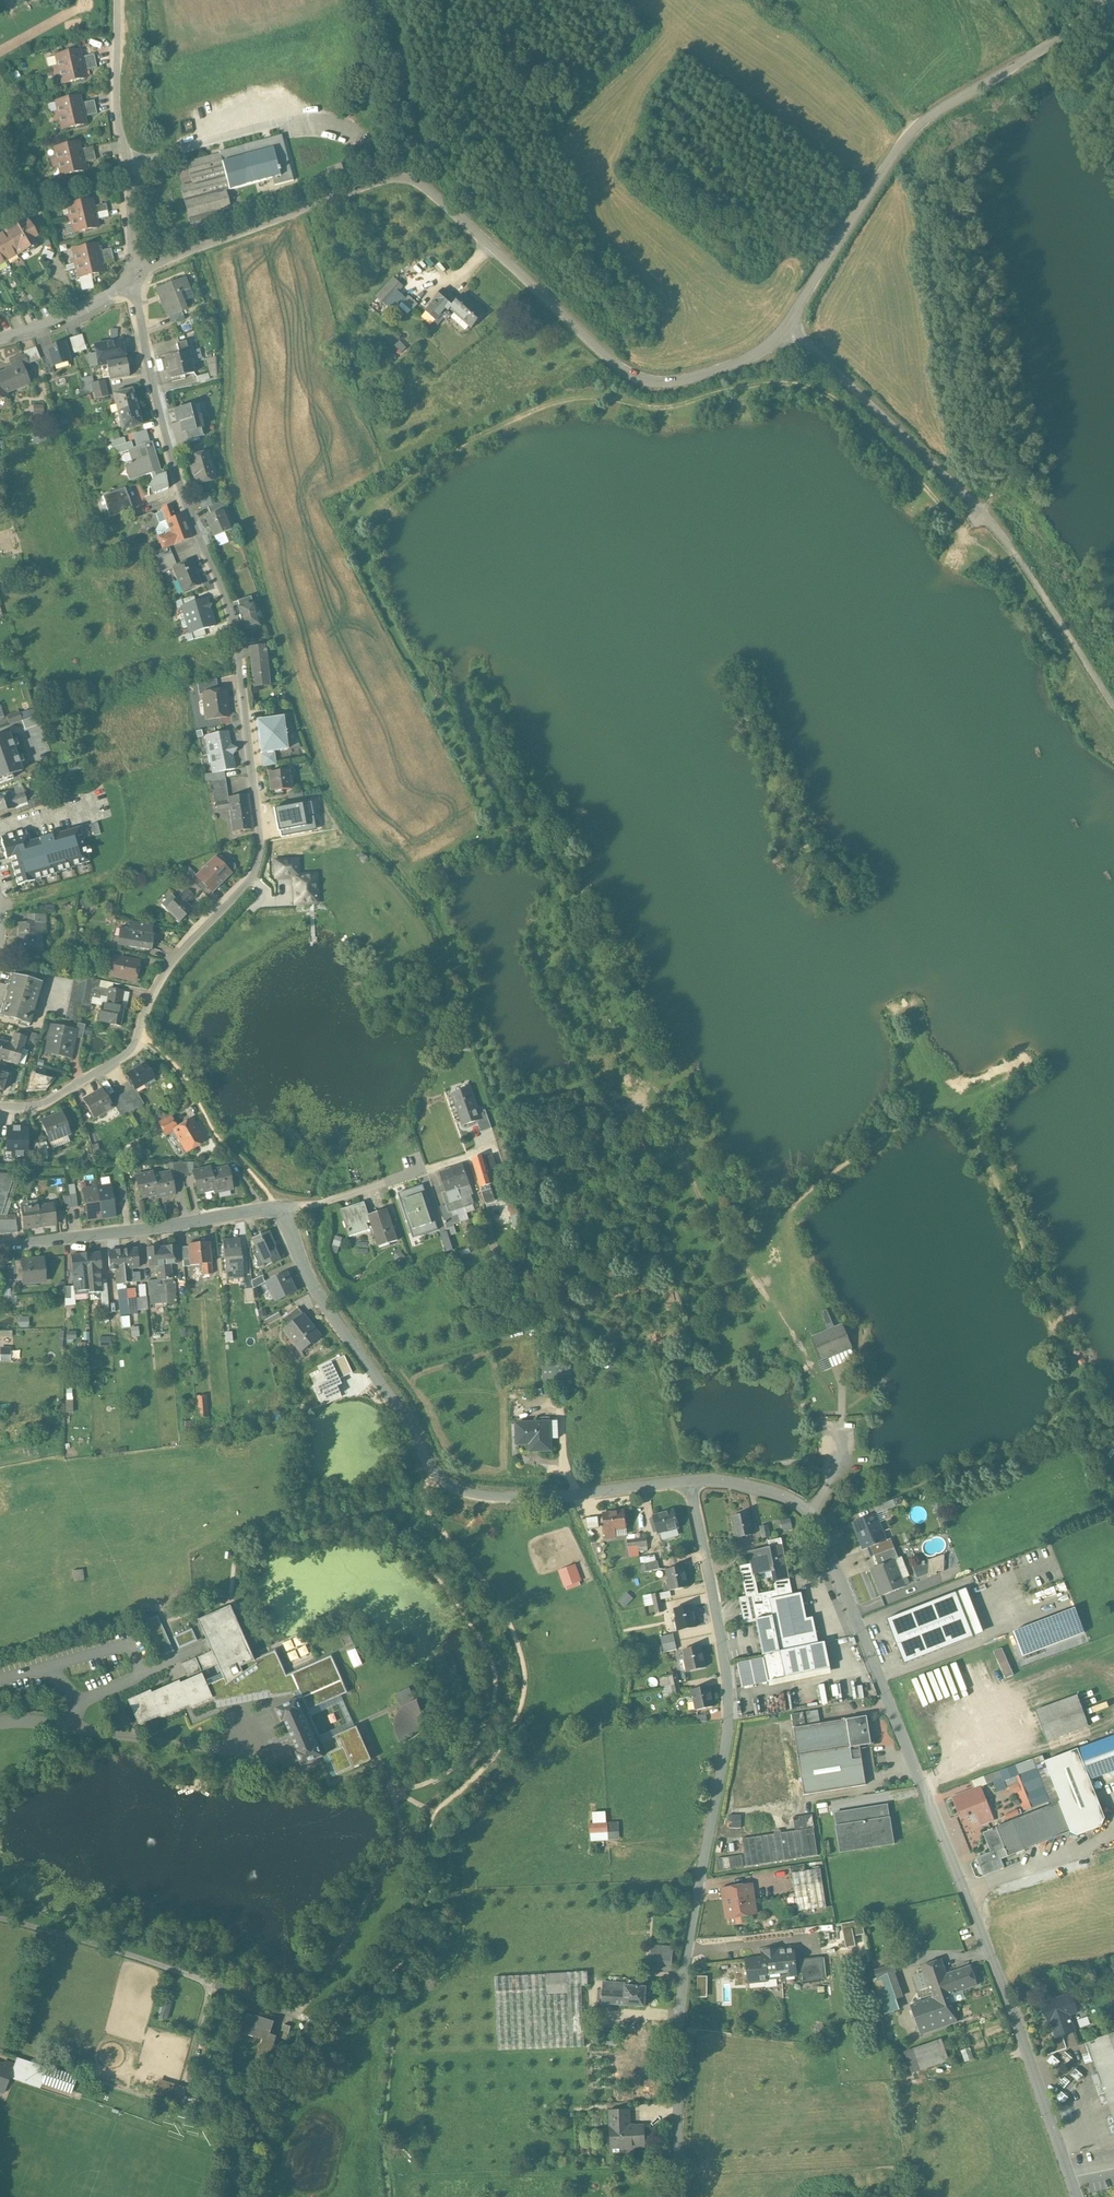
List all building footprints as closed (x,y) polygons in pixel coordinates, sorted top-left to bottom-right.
[(79,50),(56,56),(58,65),(53,67),(53,71),(82,64),(81,58),(79,50)] [(94,55),(81,58),(82,64),(95,61),(94,55)] [(95,61),(82,64),(84,71),(97,68),(95,61)] [(82,64),(53,71),(54,75),(60,74),(62,84),(86,78),(84,71),(82,64)] [(79,96),(56,102),(58,111),(53,113),(54,117),(82,110),(81,104),(79,96)] [(94,101),(81,104),(82,110),(95,107),(94,101)] [(95,107),(82,110),(84,117),(97,114),(95,107)] [(82,110),(54,117),(55,121),(60,120),(62,130),(86,124),(84,117),(82,110)] [(282,136),(220,152),(220,154),(222,162),(229,189),(273,178),(275,185),(294,180),(282,136)] [(78,142),(55,148),(57,157),(51,159),(52,163),(81,156),(80,150),(78,142)] [(92,147),(80,150),(81,156),(94,154),(92,147)] [(94,154),(81,156),(83,163),(95,160),(94,154)] [(220,154),(187,162),(195,190),(183,193),(192,230),(216,224),(216,225),(225,222),(224,219),(222,210),(229,209),(229,208),(224,191),(229,189),(222,162),(220,154)] [(81,156),(52,163),(53,167),(59,166),(61,176),(84,170),(83,163),(81,156)] [(342,163),(335,166),(338,177),(346,174),(342,163)] [(91,199),(68,205),(70,214),(65,216),(66,220),(94,213),(93,207),(91,199)] [(106,204),(93,207),(94,213),(107,210),(106,204)] [(107,210),(94,213),(96,220),(109,217),(107,210)] [(94,213),(66,220),(67,224),(72,223),(74,233),(98,227),(96,220),(94,213)] [(26,218),(4,231),(5,232),(6,232),(18,253),(17,254),(18,255),(40,242),(26,218)] [(0,235),(0,250),(6,260),(17,254),(18,253),(6,232),(5,232),(0,235)] [(96,244),(73,249),(75,259),(71,260),(72,264),(100,258),(98,252),(96,244)] [(111,249),(98,252),(100,258),(112,255),(111,249)] [(112,255),(100,258),(101,264),(114,262),(112,255)] [(100,258),(72,264),(73,269),(77,268),(79,278),(103,272),(101,264),(100,258)] [(184,278),(157,289),(168,317),(169,317),(181,312),(186,310),(179,293),(189,289),(184,278)] [(394,279),(377,297),(376,297),(385,305),(386,305),(385,304),(402,286),(403,286),(394,278),(393,278),(394,279)] [(443,289),(435,298),(436,300),(426,312),(436,321),(446,309),(449,311),(451,309),(450,309),(456,302),(443,289)] [(485,314),(463,294),(456,302),(450,309),(451,309),(472,328),(485,314)] [(418,305),(409,297),(405,301),(414,310),(418,305)] [(411,311),(401,302),(398,306),(408,315),(411,311)] [(181,312),(169,317),(172,324),(184,318),(181,312)] [(74,352),(87,349),(82,334),(70,337),(74,352)] [(121,340),(94,345),(98,366),(107,365),(107,362),(124,358),(121,340)] [(179,354),(166,358),(168,368),(191,363),(191,362),(189,352),(188,352),(186,342),(176,344),(179,354)] [(64,343),(46,349),(49,356),(52,366),(69,361),(64,343)] [(36,348),(24,353),(28,363),(40,358),(36,348)] [(25,356),(10,362),(12,368),(22,364),(22,365),(28,363),(25,356)] [(49,356),(40,358),(45,375),(54,373),(52,366),(49,356)] [(215,356),(207,358),(211,376),(217,375),(215,356)] [(124,358),(107,362),(107,365),(110,380),(129,377),(126,358),(124,358)] [(191,363),(168,368),(171,379),(194,373),(191,363)] [(5,371),(7,374),(0,377),(0,385),(4,394),(13,391),(11,388),(29,381),(22,365),(22,364),(12,368),(5,371)] [(208,373),(196,376),(198,382),(210,379),(208,373)] [(104,381),(92,384),(94,392),(106,389),(104,381)] [(206,384),(197,386),(200,395),(208,393),(206,384)] [(106,389),(94,392),(96,399),(107,396),(106,389)] [(131,390),(113,395),(117,412),(138,407),(136,398),(133,399),(131,390)] [(44,414),(44,404),(34,404),(34,414),(44,414)] [(198,416),(195,417),(193,406),(174,411),(177,422),(180,422),(183,432),(186,431),(201,428),(198,416)] [(138,407),(117,412),(122,430),(141,425),(139,417),(140,416),(138,407)] [(201,428),(186,431),(188,440),(203,436),(201,428)] [(117,431),(104,435),(106,443),(120,439),(117,431)] [(106,443),(105,443),(107,449),(113,447),(126,443),(124,438),(120,439),(106,443)] [(126,443),(113,447),(115,454),(129,450),(128,450),(133,448),(131,442),(126,443)] [(133,448),(128,450),(129,450),(135,470),(144,467),(146,475),(160,470),(151,443),(133,448)] [(204,443),(194,447),(196,453),(206,450),(204,443)] [(207,453),(189,458),(192,465),(191,466),(193,475),(195,475),(197,485),(215,480),(210,462),(207,453)] [(162,475),(160,471),(151,473),(153,480),(151,482),(149,485),(153,487),(155,494),(159,492),(168,489),(165,474),(162,475)] [(124,489),(103,497),(110,517),(132,509),(124,489)] [(225,500),(207,507),(210,513),(227,506),(225,500)] [(182,515),(175,517),(171,505),(161,509),(170,533),(158,538),(162,549),(169,547),(175,545),(191,539),(182,515)] [(229,529),(222,512),(223,511),(222,510),(205,517),(213,537),(230,530),(230,529),(229,529)] [(169,547),(162,549),(155,551),(159,559),(172,554),(169,547)] [(172,554),(159,559),(162,573),(172,569),(172,568),(177,566),(172,554)] [(177,566),(172,568),(172,569),(178,582),(180,581),(184,589),(190,586),(191,589),(201,585),(191,560),(177,566)] [(229,571),(223,574),(228,586),(234,584),(229,571)] [(250,597),(237,601),(239,607),(252,604),(250,597)] [(183,606),(182,606),(182,607),(185,614),(186,620),(210,613),(209,609),(211,606),(208,604),(206,599),(183,606)] [(239,607),(239,608),(241,615),(239,616),(241,621),(242,621),(245,630),(259,626),(253,604),(252,604),(239,607)] [(210,613),(186,620),(188,626),(190,633),(191,634),(191,633),(215,627),(210,613)] [(264,645),(249,647),(253,685),(269,683),(266,650),(264,650),(264,645)] [(216,679),(198,684),(199,695),(204,694),(204,693),(218,692),(216,679)] [(218,692),(204,693),(204,694),(207,720),(227,717),(224,691),(218,692)] [(19,712),(7,716),(10,724),(22,720),(19,712)] [(281,718),(257,721),(256,721),(256,722),(258,733),(257,733),(257,734),(258,741),(258,742),(259,742),(261,753),(260,753),(261,754),(262,753),(272,752),(286,750),(287,750),(300,748),(289,717),(282,718),(282,717),(281,718)] [(0,737),(0,783),(33,772),(19,730),(0,737)] [(227,732),(206,736),(208,746),(205,747),(209,764),(213,763),(215,773),(234,770),(231,757),(236,750),(229,745),(227,732)] [(272,752),(262,753),(262,755),(261,755),(263,767),(275,765),(273,754),(272,754),(272,752)] [(288,771),(268,773),(270,792),(291,789),(288,771)] [(211,773),(204,774),(205,782),(211,781),(212,781),(211,773)] [(212,781),(211,781),(214,798),(228,796),(225,779),(212,781)] [(0,795),(0,813),(15,808),(14,806),(27,802),(21,784),(9,788),(10,791),(0,795)] [(302,790),(288,792),(289,799),(303,797),(302,790)] [(248,795),(228,798),(229,810),(232,832),(252,829),(248,795)] [(228,796),(214,798),(214,802),(211,803),(213,812),(229,810),(228,798),(228,796)] [(43,797),(27,802),(29,810),(45,804),(43,797)] [(306,803),(275,808),(281,838),(311,832),(306,803)] [(88,824),(91,835),(100,833),(98,822),(88,824)] [(80,828),(30,842),(28,835),(27,835),(25,830),(0,837),(2,843),(1,843),(4,853),(6,860),(15,857),(16,861),(11,862),(18,886),(35,881),(34,880),(58,873),(58,872),(74,868),(74,867),(89,862),(83,839),(78,840),(77,837),(82,836),(80,828)] [(319,903),(318,872),(302,873),(301,857),(275,858),(276,876),(295,875),(297,904),(319,903)] [(196,877),(203,885),(211,893),(230,874),(215,858),(196,877)] [(196,877),(194,875),(189,880),(199,889),(203,885),(196,877)] [(194,897),(186,889),(179,896),(187,905),(194,897)] [(179,896),(165,909),(179,923),(192,909),(187,905),(179,896)] [(42,915),(32,914),(32,923),(39,923),(42,923),(42,915)] [(32,923),(19,922),(19,942),(16,942),(15,951),(42,952),(42,932),(39,932),(39,923),(32,923)] [(152,925),(130,922),(129,931),(120,929),(118,944),(129,945),(129,947),(150,950),(153,934),(150,934),(152,925)] [(258,926),(252,932),(255,936),(262,930),(258,926)] [(123,952),(109,950),(108,957),(115,958),(122,959),(123,952)] [(122,959),(115,958),(111,976),(134,980),(137,962),(122,959)] [(12,975),(0,1016),(29,1025),(42,983),(12,975)] [(100,980),(87,978),(87,981),(81,1010),(90,1012),(93,997),(101,999),(101,997),(106,998),(108,990),(99,988),(100,980)] [(87,981),(74,979),(66,1020),(78,1023),(81,1010),(87,981)] [(124,992),(108,989),(108,990),(106,998),(105,1005),(102,1004),(99,1021),(110,1023),(110,1024),(120,1026),(123,1008),(121,1008),(124,992)] [(78,1023),(76,1030),(77,1030),(75,1037),(82,1039),(85,1025),(78,1023)] [(76,1030),(51,1024),(49,1034),(55,1035),(51,1054),(71,1059),(75,1037),(77,1030),(76,1030)] [(85,1026),(84,1033),(91,1035),(93,1028),(85,1026)] [(32,1032),(30,1039),(38,1042),(41,1035),(32,1032)] [(0,1041),(0,1059),(1,1059),(18,1064),(18,1063),(23,1065),(28,1051),(22,1049),(26,1037),(14,1034),(11,1044),(0,1041)] [(144,1064),(126,1075),(135,1089),(143,1084),(145,1087),(155,1082),(153,1079),(153,1078),(144,1064)] [(36,1065),(33,1072),(44,1077),(47,1069),(36,1065)] [(49,1090),(51,1078),(31,1073),(28,1084),(49,1090)] [(132,1088),(118,1096),(128,1113),(141,1105),(132,1088)] [(479,1112),(470,1088),(453,1094),(463,1125),(480,1119),(481,1119),(479,1112)] [(102,1089),(83,1100),(94,1119),(95,1119),(93,1116),(103,1110),(105,1112),(113,1107),(102,1089)] [(118,1096),(112,1100),(122,1117),(128,1113),(118,1096)] [(490,1123),(485,1110),(479,1112),(481,1119),(480,1119),(483,1126),(490,1123)] [(62,1113),(48,1118),(50,1122),(42,1125),(49,1142),(50,1142),(53,1149),(69,1142),(67,1135),(71,1134),(62,1113)] [(170,1116),(158,1123),(165,1135),(174,1130),(174,1129),(177,1127),(170,1116)] [(177,1127),(174,1129),(174,1130),(187,1153),(205,1143),(191,1119),(177,1127)] [(23,1127),(7,1127),(7,1148),(4,1148),(4,1160),(13,1160),(13,1157),(27,1157),(27,1132),(23,1127)] [(118,1134),(112,1138),(115,1143),(121,1139),(118,1134)] [(44,1141),(34,1145),(34,1158),(46,1159),(47,1153),(44,1141)] [(484,1155),(472,1159),(481,1187),(493,1184),(489,1170),(497,1168),(493,1155),(485,1157),(484,1155)] [(179,1163),(172,1163),(176,1178),(182,1176),(182,1178),(183,1178),(179,1163)] [(186,1163),(179,1163),(183,1178),(189,1176),(186,1163)] [(473,1195),(463,1165),(451,1169),(465,1208),(473,1205),(470,1195),(473,1195)] [(211,1171),(215,1189),(214,1190),(215,1193),(233,1189),(228,1167),(211,1171)] [(210,1168),(193,1172),(198,1193),(214,1190),(215,1189),(211,1171),(210,1168)] [(451,1169),(440,1173),(446,1192),(442,1193),(446,1205),(449,1213),(450,1213),(465,1208),(451,1169)] [(153,1176),(157,1194),(157,1198),(175,1194),(170,1172),(153,1176)] [(153,1173),(135,1177),(140,1198),(157,1194),(153,1176),(153,1173)] [(524,1173),(515,1176),(518,1186),(527,1184),(524,1173)] [(0,1174),(0,1214),(2,1215),(14,1175),(0,1174)] [(33,1182),(23,1177),(17,1192),(27,1196),(33,1182)] [(527,1184),(518,1186),(520,1193),(531,1189),(529,1183),(527,1184)] [(431,1208),(423,1185),(398,1193),(406,1216),(431,1208)] [(102,1187),(97,1188),(101,1218),(115,1216),(111,1186),(102,1187)] [(125,1187),(119,1188),(121,1201),(127,1200),(125,1187)] [(92,1189),(83,1190),(87,1220),(101,1218),(97,1188),(92,1189)] [(492,1189),(482,1192),(486,1203),(495,1200),(492,1189)] [(76,1194),(70,1195),(72,1208),(78,1208),(76,1194)] [(70,1195),(63,1196),(65,1209),(72,1208),(70,1195)] [(53,1203),(37,1206),(40,1226),(56,1224),(53,1203)] [(361,1203),(341,1210),(350,1237),(367,1232),(365,1226),(368,1226),(367,1223),(370,1221),(368,1215),(369,1215),(366,1208),(363,1209),(361,1203)] [(514,1204),(508,1206),(511,1216),(517,1214),(514,1204)] [(446,1205),(440,1207),(443,1218),(444,1218),(451,1216),(450,1213),(449,1213),(446,1205)] [(32,1207),(21,1208),(24,1229),(40,1226),(37,1206),(32,1207)] [(438,1230),(431,1208),(406,1216),(413,1238),(438,1230)] [(369,1215),(368,1215),(370,1221),(378,1244),(389,1241),(390,1243),(398,1241),(387,1209),(369,1215)] [(451,1216),(444,1218),(446,1227),(454,1224),(460,1222),(458,1214),(451,1216)] [(0,1220),(0,1234),(18,1232),(16,1220),(0,1220)] [(454,1224),(446,1227),(450,1236),(457,1234),(454,1224)] [(268,1232),(252,1240),(261,1260),(257,1262),(260,1268),(259,1268),(260,1270),(281,1260),(268,1232)] [(240,1240),(223,1241),(226,1279),(243,1277),(240,1240)] [(200,1243),(188,1245),(188,1246),(190,1265),(202,1264),(211,1263),(212,1263),(210,1242),(208,1243),(207,1241),(201,1242),(200,1243)] [(176,1246),(166,1247),(166,1248),(162,1248),(164,1265),(169,1264),(178,1264),(176,1246)] [(188,1246),(182,1247),(184,1267),(190,1266),(190,1265),(188,1246)] [(157,1248),(148,1249),(149,1266),(157,1266),(164,1265),(162,1248),(158,1248),(157,1248)] [(137,1250),(123,1251),(124,1269),(129,1268),(138,1267),(137,1250)] [(123,1251),(108,1252),(110,1270),(119,1269),(124,1269),(123,1251)] [(100,1253),(85,1254),(87,1272),(99,1271),(101,1271),(100,1253)] [(85,1254),(71,1256),(74,1292),(88,1291),(89,1291),(88,1286),(87,1272),(85,1254)] [(43,1258),(21,1260),(22,1265),(23,1279),(23,1281),(45,1279),(43,1258)] [(211,1263),(202,1264),(204,1275),(212,1274),(211,1263)] [(169,1264),(164,1265),(165,1279),(172,1279),(171,1267),(169,1267),(169,1264)] [(22,1265),(14,1266),(15,1279),(15,1280),(23,1279),(22,1265)] [(164,1265),(157,1266),(158,1268),(156,1268),(157,1280),(165,1279),(164,1265)] [(0,1267),(0,1275),(1,1280),(15,1279),(14,1266),(0,1267)] [(129,1268),(124,1269),(126,1283),(133,1282),(132,1274),(132,1271),(130,1271),(129,1268)] [(124,1269),(119,1269),(119,1272),(117,1272),(118,1284),(126,1283),(124,1269)] [(99,1271),(87,1272),(88,1286),(89,1291),(88,1291),(89,1293),(101,1292),(99,1271)] [(287,1273),(268,1281),(278,1301),(297,1292),(287,1273)] [(263,1276),(251,1281),(252,1288),(253,1289),(266,1283),(263,1276)] [(15,1279),(1,1280),(2,1296),(17,1294),(15,1280),(15,1279)] [(252,1288),(244,1289),(246,1303),(256,1302),(253,1289),(252,1288)] [(530,1288),(519,1289),(521,1300),(531,1299),(530,1288)] [(133,1289),(126,1290),(128,1306),(135,1305),(133,1289)] [(126,1290),(120,1291),(122,1307),(128,1306),(126,1290)] [(148,1309),(147,1296),(137,1297),(137,1310),(148,1309)] [(299,1308),(286,1318),(291,1325),(304,1314),(299,1308)] [(828,1310),(821,1312),(829,1331),(835,1329),(828,1310)] [(322,1337),(304,1314),(291,1325),(284,1330),(291,1339),(294,1337),(304,1350),(302,1352),(302,1353),(322,1337)] [(829,1331),(812,1338),(821,1360),(827,1358),(851,1348),(842,1326),(835,1329),(829,1331)] [(10,1346),(0,1347),(0,1350),(1,1361),(11,1360),(10,1346)] [(851,1348),(827,1358),(830,1367),(855,1357),(851,1348)] [(332,1362),(322,1367),(329,1382),(316,1387),(323,1402),(341,1394),(337,1386),(342,1384),(332,1362)] [(207,1395),(198,1396),(200,1418),(201,1418),(201,1420),(203,1419),(203,1422),(209,1422),(207,1395)] [(233,1405),(236,1414),(247,1410),(244,1401),(233,1405)] [(538,1423),(516,1424),(517,1444),(537,1443),(538,1451),(551,1451),(551,1439),(550,1422),(549,1422),(549,1418),(538,1418),(538,1423)] [(557,1419),(550,1419),(550,1418),(549,1418),(549,1422),(550,1422),(551,1439),(558,1439),(557,1419)] [(285,1422),(276,1424),(278,1433),(287,1432),(285,1422)] [(902,1496),(877,1506),(880,1513),(905,1503),(902,1496)] [(624,1511),(603,1513),(605,1531),(614,1530),(614,1531),(626,1530),(624,1511)] [(674,1511),(653,1516),(658,1533),(667,1530),(667,1532),(679,1528),(674,1511)] [(749,1513),(732,1517),(737,1538),(754,1534),(749,1513)] [(876,1513),(852,1523),(862,1550),(871,1547),(887,1540),(876,1513)] [(949,1527),(945,1515),(938,1518),(942,1529),(949,1527)] [(588,1528),(599,1526),(598,1516),(586,1517),(588,1528)] [(767,1525),(760,1526),(763,1538),(770,1537),(767,1525)] [(647,1538),(637,1539),(638,1546),(648,1545),(647,1538)] [(637,1539),(627,1540),(628,1547),(638,1546),(637,1539)] [(781,1539),(768,1541),(769,1548),(782,1545),(781,1539)] [(887,1540),(871,1547),(874,1556),(881,1553),(881,1554),(895,1548),(891,1539),(887,1540)] [(769,1548),(748,1552),(751,1564),(740,1566),(742,1575),(754,1573),(758,1594),(776,1591),(774,1582),(789,1579),(782,1545),(769,1548)] [(895,1548),(881,1554),(881,1553),(874,1556),(878,1566),(895,1559),(895,1560),(898,1558),(895,1548)] [(944,1554),(937,1557),(936,1571),(944,1571),(944,1554)] [(878,1566),(870,1569),(881,1596),(905,1586),(903,1579),(909,1577),(902,1557),(898,1558),(895,1560),(895,1559),(878,1566)] [(936,1571),(937,1557),(929,1560),(928,1574),(936,1574),(936,1571)] [(928,1574),(929,1560),(914,1566),(918,1578),(928,1574)] [(658,1561),(645,1564),(647,1572),(659,1569),(658,1561)] [(576,1565),(559,1571),(565,1587),(582,1581),(576,1565)] [(683,1566),(666,1570),(668,1579),(667,1579),(670,1591),(688,1587),(683,1566)] [(83,1569),(71,1571),(73,1582),(85,1580),(83,1569)] [(754,1573),(742,1575),(746,1597),(747,1598),(751,1597),(751,1596),(758,1594),(754,1573)] [(789,1579),(774,1582),(776,1591),(777,1598),(792,1595),(789,1579)] [(758,1594),(751,1596),(751,1597),(756,1621),(763,1655),(818,1644),(818,1643),(813,1617),(807,1618),(801,1593),(792,1595),(777,1598),(776,1591),(758,1594)] [(885,1620),(903,1665),(972,1638),(953,1592),(885,1620)] [(746,1597),(739,1598),(745,1623),(756,1621),(751,1597),(747,1598),(746,1597)] [(661,1603),(654,1604),(656,1613),(663,1612),(661,1603)] [(209,1644),(212,1651),(218,1664),(223,1674),(227,1685),(243,1673),(241,1667),(256,1660),(231,1605),(199,1620),(209,1644)] [(692,1606),(675,1609),(677,1618),(676,1618),(678,1630),(696,1626),(692,1606)] [(1075,1608),(1013,1632),(1022,1657),(1084,1633),(1075,1608)] [(193,1630),(175,1637),(179,1648),(197,1641),(193,1630)] [(674,1634),(661,1637),(662,1645),(675,1642),(674,1634)] [(675,1642),(662,1645),(664,1652),(677,1649),(675,1642)] [(818,1644),(763,1655),(768,1681),(830,1668),(825,1642),(818,1643),(818,1644)] [(700,1647),(684,1650),(685,1659),(684,1659),(687,1671),(705,1667),(700,1647)] [(1006,1677),(1014,1674),(1002,1647),(994,1651),(1006,1677)] [(348,1651),(354,1667),(362,1664),(356,1648),(348,1651)] [(188,1677),(218,1664),(212,1651),(182,1664),(188,1677)] [(276,1651),(256,1660),(241,1667),(243,1673),(227,1685),(223,1674),(206,1681),(214,1698),(216,1703),(235,1699),(269,1692),(271,1697),(295,1693),(301,1691),(309,1710),(348,1692),(332,1656),(287,1676),(276,1651)] [(763,1659),(740,1664),(744,1686),(768,1681),(763,1659)] [(191,1708),(214,1698),(206,1681),(203,1674),(182,1683),(180,1681),(152,1693),(151,1691),(129,1700),(140,1724),(161,1715),(162,1717),(187,1706),(190,1705),(191,1708)] [(676,1674),(669,1676),(671,1685),(678,1684),(676,1674)] [(669,1676),(660,1678),(662,1687),(671,1685),(669,1676)] [(678,1684),(671,1685),(674,1695),(680,1693),(678,1684)] [(709,1686),(692,1690),(694,1698),(693,1699),(693,1702),(689,1703),(691,1710),(695,1709),(695,1710),(713,1707),(709,1686)] [(401,1745),(407,1742),(405,1738),(423,1731),(424,1731),(425,1731),(424,1730),(424,1729),(424,1728),(424,1727),(425,1727),(425,1726),(426,1726),(427,1726),(426,1725),(416,1702),(418,1701),(418,1700),(415,1701),(410,1688),(396,1694),(397,1696),(398,1698),(399,1698),(400,1699),(401,1700),(403,1700),(404,1700),(405,1700),(406,1699),(407,1701),(408,1704),(405,1705),(404,1707),(402,1708),(400,1710),(398,1712),(397,1715),(396,1718),(395,1721),(394,1725),(395,1729),(395,1732),(396,1735),(401,1745)] [(323,1742),(322,1741),(355,1727),(341,1696),(309,1710),(301,1691),(295,1693),(297,1696),(298,1699),(323,1757),(332,1778),(337,1775),(323,1742)] [(1077,1695),(1036,1710),(1047,1741),(1088,1726),(1077,1695)] [(303,1766),(323,1757),(298,1699),(277,1709),(283,1721),(285,1720),(292,1736),(299,1752),(297,1754),(303,1766)] [(867,1716),(846,1719),(850,1747),(859,1746),(871,1744),(867,1716)] [(846,1719),(794,1728),(798,1756),(850,1747),(846,1719)] [(357,1727),(323,1742),(337,1775),(372,1760),(357,1727)] [(775,1794),(786,1793),(781,1730),(769,1731),(775,1794)] [(1078,1749),(1090,1780),(1113,1771),(1113,1736),(1078,1749)] [(850,1747),(798,1756),(804,1795),(866,1785),(859,1746),(850,1747)] [(1052,1805),(996,1827),(997,1828),(1004,1848),(997,1850),(1001,1859),(1017,1853),(1018,1855),(1025,1852),(1024,1850),(1039,1844),(1045,1846),(1047,1841),(1053,1843),(1055,1838),(1060,1840),(1062,1835),(1068,1837),(1070,1832),(1078,1835),(1101,1826),(1105,1818),(1090,1780),(1078,1749),(1077,1749),(1044,1762),(1041,1756),(1034,1759),(1052,1805)] [(936,1761),(932,1750),(926,1752),(931,1764),(935,1763),(935,1762),(936,1761)] [(1034,1758),(1000,1770),(1001,1771),(1003,1778),(993,1782),(997,1791),(1013,1785),(1016,1793),(1017,1792),(1025,1814),(1050,1804),(1032,1759),(1034,1758)] [(1000,1770),(984,1777),(987,1784),(993,1782),(1003,1778),(1001,1771),(1000,1770)] [(984,1777),(970,1782),(973,1789),(980,1786),(987,1784),(984,1777)] [(973,1789),(952,1797),(961,1820),(962,1819),(961,1817),(967,1814),(968,1818),(970,1817),(968,1813),(974,1811),(980,1826),(994,1821),(980,1786),(973,1789)] [(887,1805),(835,1813),(837,1826),(841,1852),(894,1844),(890,1818),(889,1818),(887,1805)] [(594,1813),(593,1824),(609,1823),(608,1812),(594,1813)] [(590,1824),(591,1834),(619,1832),(618,1822),(609,1823),(593,1824),(590,1824)] [(813,1828),(742,1839),(746,1866),(818,1855),(813,1828)] [(991,1852),(976,1858),(980,1868),(982,1867),(986,1875),(1004,1868),(1001,1859),(997,1850),(1004,1848),(997,1828),(993,1829),(992,1828),(990,1829),(991,1830),(983,1833),(991,1852)] [(619,1832),(591,1834),(591,1841),(620,1839),(619,1832)] [(829,1841),(822,1842),(824,1855),(831,1854),(829,1841)] [(741,1855),(717,1858),(719,1871),(743,1867),(741,1855)] [(805,1864),(791,1866),(792,1873),(806,1871),(805,1864)] [(806,1871),(792,1873),(793,1879),(798,1912),(826,1907),(820,1868),(806,1871)] [(751,1884),(722,1888),(727,1918),(735,1917),(741,1916),(756,1914),(751,1884)] [(844,1946),(855,1945),(855,1934),(864,1934),(863,1921),(843,1922),(844,1946)] [(673,1945),(650,1944),(649,1969),(672,1970),(673,1945)] [(763,1958),(746,1960),(749,1982),(767,1980),(767,1978),(777,1977),(778,1982),(786,1981),(785,1976),(796,1975),(794,1948),(763,1952),(763,1958)] [(822,1957),(801,1960),(803,1981),(825,1979),(822,1957)] [(941,1959),(921,1966),(927,1982),(921,1984),(926,2000),(910,2005),(919,2032),(946,2022),(948,2026),(957,2022),(956,2019),(948,1995),(953,1994),(946,1974),(941,1959)] [(891,1965),(875,1971),(877,1978),(878,1979),(894,1973),(891,1965)] [(970,1966),(946,1974),(953,1994),(977,1985),(970,1966)] [(584,1972),(493,1976),(499,2101),(591,2096),(584,1972)] [(894,1973),(878,1979),(877,1978),(874,1980),(882,2004),(896,1999),(903,1997),(895,1973),(894,1973)] [(697,1996),(708,1996),(708,1975),(697,1975),(697,1996)] [(616,1990),(603,1989),(602,2004),(624,2005),(625,1986),(617,1986),(616,1990)] [(646,1987),(625,1986),(624,2005),(645,2007),(646,1987)] [(1071,1994),(1042,2004),(1047,2017),(1049,2016),(1056,2037),(1074,2031),(1067,2010),(1075,2007),(1071,1994)] [(896,1999),(882,2004),(886,2014),(899,2009),(896,1999)] [(164,2001),(160,2016),(168,2019),(172,2004),(164,2001)] [(275,2022),(254,2015),(252,2021),(246,2019),(241,2032),(248,2034),(263,2040),(255,2064),(267,2068),(278,2036),(271,2034),(275,2022)] [(290,2027),(284,2025),(279,2038),(286,2040),(290,2027)] [(1087,2041),(1088,2043),(1086,2044),(1089,2053),(1091,2052),(1108,2104),(1113,2102),(1113,2032),(1087,2041)] [(941,2039),(913,2049),(920,2070),(948,2060),(941,2039)] [(913,2049),(905,2052),(912,2073),(920,2070),(913,2049)] [(4,2093),(14,2065),(4,2061),(3,2065),(0,2063),(0,2091),(4,2093)] [(76,2078),(47,2068),(42,2082),(71,2092),(76,2078)] [(632,2109),(609,2110),(611,2149),(621,2149),(622,2152),(636,2151),(636,2148),(646,2147),(645,2125),(632,2125),(632,2109)]
